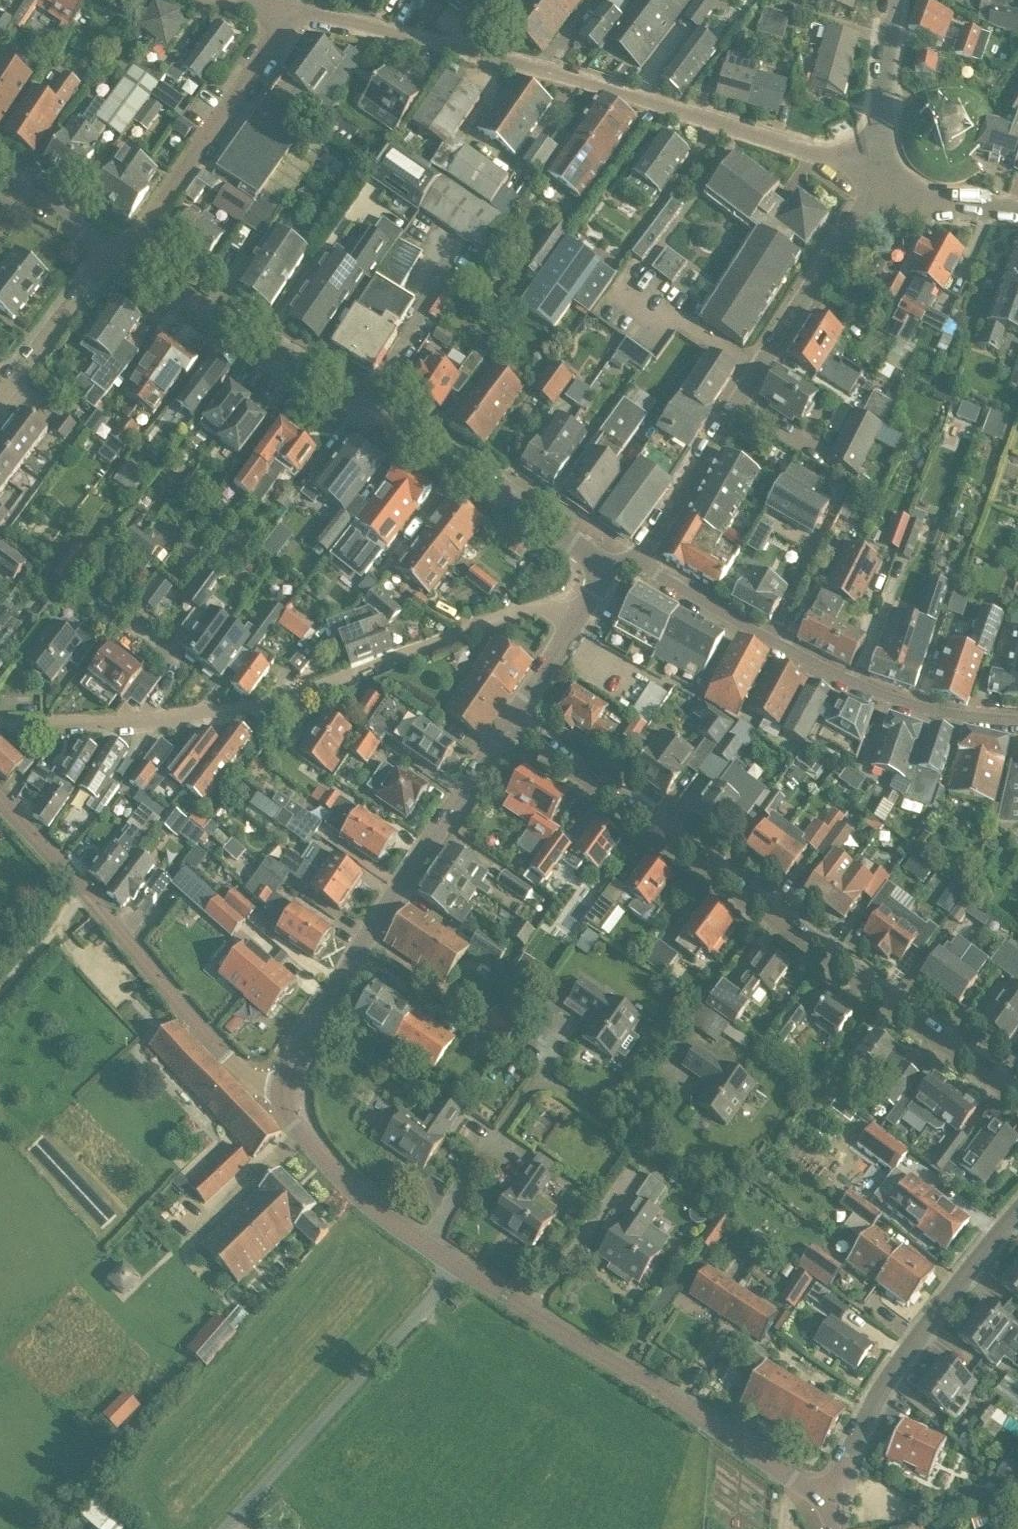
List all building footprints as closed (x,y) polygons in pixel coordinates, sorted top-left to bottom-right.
[(12,22),(11,22),(22,30),(40,2),(52,10),(48,14),(61,23),(55,32),(62,37),(87,0),(27,0),(12,22)] [(449,4),(459,12),(461,9),(470,15),(481,0),(451,0),(450,0),(451,1),(449,4)] [(505,21),(542,50),(580,0),(521,0),(505,21)] [(632,10),(620,0),(607,0),(579,35),(600,51),(608,42),(632,10)] [(632,10),(608,42),(638,66),(672,23),(643,0),(639,0),(632,10)] [(672,23),(689,0),(643,0),(672,23)] [(715,0),(695,0),(683,17),(696,26),(715,0)] [(821,1),(851,10),(854,0),(821,0),(821,1)] [(994,0),(982,0),(981,7),(992,9),(994,0)] [(992,9),(1003,11),(1004,9),(1005,0),(994,0),(992,9)] [(169,52),(177,41),(173,38),(184,23),(180,10),(156,1),(139,24),(158,38),(155,42),(169,52)] [(943,41),(954,14),(919,1),(909,28),(943,41)] [(989,25),(992,9),(981,7),(978,20),(989,25)] [(783,39),(788,22),(789,15),(764,8),(757,33),(783,39)] [(1000,30),(1003,11),(992,9),(989,25),(1000,30)] [(1004,9),(1003,11),(1000,30),(1013,37),(1017,39),(1017,12),(1004,9)] [(3,34),(11,22),(12,22),(0,14),(0,39),(3,34)] [(15,42),(22,31),(21,31),(22,30),(11,22),(3,34),(15,42)] [(122,23),(114,33),(120,38),(128,27),(122,23)] [(172,67),(166,77),(178,85),(188,71),(196,76),(204,65),(210,69),(234,37),(215,23),(190,56),(187,54),(179,65),(172,67)] [(972,59),(981,31),(966,26),(957,55),(972,59)] [(850,67),(858,36),(827,28),(819,59),(850,67)] [(681,95),(717,46),(694,30),(658,79),(681,95)] [(324,47),(307,35),(280,73),(282,74),(323,104),(330,108),(366,59),(349,47),(343,56),(326,44),(324,47)] [(33,72),(3,52),(0,56),(0,122),(33,72)] [(725,65),(717,96),(747,104),(755,74),(759,62),(750,59),(731,54),(727,66),(725,65)] [(933,74),(936,58),(919,54),(916,71),(933,74)] [(74,152),(61,170),(74,180),(79,173),(83,176),(93,163),(88,160),(94,152),(89,149),(107,126),(121,136),(159,84),(160,84),(162,82),(166,77),(140,58),(134,67),(104,107),(96,118),(98,119),(74,152)] [(842,98),(850,67),(819,59),(810,89),(842,98)] [(385,68),(364,97),(401,123),(404,118),(422,93),(385,68)] [(33,151),(80,82),(65,72),(50,95),(34,85),(3,131),(33,151)] [(256,202),(263,191),(262,191),(275,170),(323,104),(282,74),(216,167),(241,183),(236,190),(256,202)] [(446,146),(480,97),(447,74),(412,123),(446,146)] [(755,74),(747,104),(778,112),(786,82),(755,74)] [(515,154),(551,101),(515,76),(478,129),(515,154)] [(162,82),(160,84),(152,96),(175,112),(185,99),(162,82)] [(190,106),(206,117),(221,96),(205,85),(190,106)] [(902,131),(902,137),(903,143),(903,147),(904,151),(906,154),(907,158),(909,161),(912,164),(913,166),(914,167),(916,168),(917,169),(919,171),(920,172),(924,174),(929,177),(934,178),(939,180),(944,180),(949,181),(953,181),(957,180),(961,179),(965,178),(968,177),(972,175),(976,173),(979,170),(980,171),(981,172),(982,171),(956,148),(957,147),(958,146),(960,145),(961,144),(962,142),(963,141),(963,139),(964,138),(978,151),(990,118),(994,120),(993,116),(992,112),(990,109),(987,106),(985,103),(982,100),(979,97),(976,95),(973,93),(969,91),(966,90),(962,88),(958,87),(954,87),(950,87),(945,87),(940,87),(936,89),(931,90),(927,92),(923,94),(919,97),(918,96),(917,95),(916,96),(916,97),(942,120),(941,120),(940,121),(939,122),(938,123),(937,124),(936,125),(936,126),(935,127),(935,128),(934,129),(907,106),(906,108),(907,108),(908,109),(906,115),(904,120),(903,126),(902,131)] [(580,197),(636,120),(600,94),(545,173),(580,197)] [(147,131),(163,109),(151,101),(135,122),(147,131)] [(44,158),(61,170),(74,152),(98,119),(96,118),(104,107),(96,102),(81,123),(74,118),(64,131),(44,158)] [(345,146),(357,129),(329,109),(317,127),(345,146)] [(1013,114),(1007,124),(1017,129),(1017,116),(1013,114)] [(401,123),(396,130),(401,133),(409,121),(404,118),(401,123)] [(978,151),(986,153),(998,121),(994,120),(990,118),(978,151)] [(194,128),(181,119),(173,130),(186,139),(194,128)] [(986,153),(1016,165),(1017,160),(1017,129),(1007,124),(998,121),(986,153)] [(649,201),(657,190),(660,192),(689,153),(660,132),(631,172),(635,174),(627,185),(649,201)] [(539,175),(557,149),(542,139),(525,165),(539,175)] [(371,176),(419,209),(442,176),(394,143),(371,176)] [(109,203),(133,168),(139,158),(125,148),(94,192),(109,203)] [(490,203),(508,177),(465,149),(448,175),(490,203)] [(787,209),(771,197),(779,186),(736,153),(707,191),(750,224),(759,231),(703,321),(741,345),(798,254),(789,249),(795,240),(806,248),(829,218),(798,195),(787,209)] [(139,158),(133,168),(109,203),(129,217),(150,187),(146,184),(157,170),(150,165),(139,158)] [(213,189),(220,179),(203,168),(185,194),(195,201),(207,184),(213,189)] [(487,252),(509,219),(443,175),(421,208),(487,252)] [(236,190),(227,184),(213,207),(240,225),(241,223),(256,202),(236,190)] [(262,237),(283,204),(263,191),(256,202),(241,223),(262,237)] [(642,261),(668,226),(682,207),(672,200),(632,254),(642,261)] [(186,253),(193,241),(189,238),(199,223),(197,222),(200,217),(201,213),(192,207),(169,242),(186,253)] [(203,264),(224,233),(200,217),(197,222),(199,223),(189,238),(193,241),(186,253),(203,264)] [(319,340),(363,275),(370,280),(403,232),(382,217),(355,257),(336,245),(331,253),(330,253),(286,317),(319,340)] [(554,219),(521,266),(538,279),(539,277),(553,258),(567,239),(573,232),(554,219)] [(291,251),(297,243),(273,227),(236,284),(254,295),(280,255),(283,256),(288,249),(291,251)] [(538,279),(520,304),(553,328),(572,300),(586,310),(590,312),(617,274),(568,240),(574,233),(573,232),(567,239),(553,258),(539,277),(538,279)] [(1017,236),(987,322),(980,343),(998,350),(1005,328),(1017,332),(1017,236)] [(895,321),(906,327),(917,306),(916,305),(929,282),(949,245),(933,237),(914,273),(920,276),(895,321)] [(401,289),(409,276),(406,275),(420,252),(400,239),(373,282),(330,347),(372,372),(397,332),(394,330),(415,298),(401,289)] [(271,306),(308,250),(297,243),(291,251),(288,249),(283,256),(280,255),(254,295),(271,306)] [(917,306),(906,327),(898,340),(906,344),(907,342),(909,343),(929,308),(931,309),(936,298),(932,296),(937,286),(943,289),(963,253),(949,245),(929,282),(916,305),(917,306)] [(672,284),(672,283),(687,263),(667,248),(652,268),(672,284)] [(48,275),(15,249),(0,269),(0,308),(14,318),(48,275)] [(895,298),(906,278),(897,273),(886,293),(895,298)] [(112,297),(83,338),(100,350),(92,362),(102,369),(91,383),(95,387),(84,402),(94,410),(138,351),(124,341),(140,318),(112,297)] [(853,357),(859,347),(850,342),(848,342),(839,337),(844,329),(815,312),(806,327),(845,352),(853,357)] [(949,319),(942,333),(953,339),(960,324),(949,319)] [(447,348),(454,336),(440,327),(432,338),(447,348)] [(858,379),(863,372),(853,366),(854,364),(842,357),(845,352),(806,327),(797,340),(858,379)] [(170,361),(180,346),(164,335),(124,392),(138,402),(168,360),(170,361)] [(643,372),(654,357),(627,338),(616,353),(618,354),(613,362),(622,368),(627,361),(643,372)] [(850,392),(858,379),(797,340),(788,355),(850,392)] [(186,375),(198,358),(180,346),(170,361),(168,360),(138,402),(153,412),(181,371),(186,375)] [(487,354),(479,348),(475,353),(474,352),(461,368),(435,352),(424,369),(422,367),(414,380),(424,387),(420,392),(436,402),(444,390),(448,392),(461,372),(470,378),(484,360),(483,359),(487,354)] [(631,539),(671,485),(667,482),(711,414),(708,412),(735,370),(709,353),(681,394),(680,395),(636,461),(641,464),(601,517),(631,539)] [(193,416),(229,369),(212,356),(194,380),(198,383),(180,406),(193,416)] [(483,443),(524,387),(491,366),(451,422),(483,443)] [(554,402),(570,380),(551,366),(535,389),(554,402)] [(779,368),(764,393),(780,404),(776,411),(793,421),(797,414),(802,417),(804,414),(806,416),(809,415),(815,406),(815,402),(812,401),(818,392),(779,368)] [(583,409),(578,406),(590,389),(578,379),(565,397),(577,405),(583,409)] [(590,389),(578,406),(583,409),(583,410),(600,385),(596,381),(590,389)] [(219,439),(249,399),(230,384),(200,425),(219,439)] [(614,461),(657,401),(633,384),(584,453),(583,452),(580,456),(581,457),(575,466),(578,469),(562,491),(593,513),(620,474),(619,465),(614,461)] [(890,389),(886,395),(894,400),(897,394),(890,389)] [(882,425),(893,402),(873,392),(863,413),(882,425)] [(239,454),(265,419),(246,404),(249,400),(249,399),(219,439),(239,454)] [(1008,443),(1017,417),(990,408),(981,434),(1008,443)] [(34,448),(48,430),(21,410),(8,428),(34,448)] [(862,414),(853,410),(828,461),(857,476),(882,425),(863,413),(862,414)] [(94,435),(106,419),(97,412),(84,427),(94,435)] [(556,415),(521,466),(536,476),(554,448),(570,425),(556,415)] [(64,440),(76,424),(64,416),(53,431),(64,440)] [(112,463),(125,446),(124,446),(138,427),(124,416),(110,435),(112,436),(103,447),(105,448),(100,454),(112,463)] [(905,418),(898,420),(901,429),(908,427),(905,418)] [(888,419),(885,426),(892,429),(895,422),(888,419)] [(284,447),(294,433),(278,421),(233,484),(247,494),(238,506),(245,511),(253,500),(254,498),(249,495),(277,457),(275,454),(280,445),(284,447)] [(554,448),(536,476),(551,486),(586,437),(573,427),(570,425),(554,448)] [(34,448),(8,428),(0,438),(0,449),(21,465),(34,448)] [(315,448),(294,433),(284,447),(280,445),(275,454),(277,457),(249,495),(254,498),(253,500),(259,505),(285,470),(283,469),(287,463),(298,472),(315,448)] [(344,510),(381,462),(349,438),(313,486),(309,483),(300,496),(314,507),(323,494),(344,510)] [(21,465),(0,449),(0,475),(9,482),(21,465)] [(743,502),(759,472),(723,451),(706,481),(743,502)] [(134,495),(148,477),(128,461),(114,480),(134,495)] [(792,463),(766,508),(769,509),(781,516),(812,534),(829,505),(810,494),(819,479),(801,468),(792,463)] [(365,574),(431,488),(400,464),(329,554),(336,559),(340,555),(365,574)] [(9,482),(0,475),(0,493),(9,482)] [(740,550),(746,540),(727,529),(743,502),(706,481),(685,519),(740,550)] [(288,511),(301,493),(290,485),(277,502),(288,511)] [(450,566),(484,522),(449,496),(415,540),(450,566)] [(9,513),(0,507),(0,525),(9,513)] [(326,552),(350,520),(340,512),(315,544),(326,552)] [(886,546),(899,550),(910,519),(898,514),(886,546)] [(718,590),(740,550),(685,519),(663,558),(718,590)] [(910,561),(924,523),(910,519),(899,550),(897,556),(910,561)] [(139,546),(146,537),(133,527),(126,536),(139,546)] [(751,530),(745,528),(742,534),(747,537),(751,530)] [(252,546),(232,530),(224,539),(245,555),(252,546)] [(152,555),(158,546),(146,537),(139,546),(152,555)] [(276,558),(281,550),(268,540),(262,548),(276,558)] [(429,593),(450,566),(415,540),(394,567),(429,593)] [(521,559),(528,548),(516,540),(509,551),(521,559)] [(26,563),(0,543),(0,568),(14,579),(26,563)] [(860,549),(846,543),(824,588),(825,588),(823,591),(822,590),(817,600),(798,639),(821,651),(835,621),(837,621),(841,612),(847,599),(842,597),(850,582),(849,581),(865,550),(860,548),(860,549)] [(53,574),(62,581),(47,601),(54,606),(68,587),(91,556),(75,544),(53,574)] [(842,597),(847,599),(858,605),(882,558),(876,556),(865,550),(849,581),(850,582),(842,597)] [(132,564),(144,573),(153,561),(141,552),(132,564)] [(787,586),(751,566),(742,582),(741,582),(732,598),(770,619),(779,603),(779,602),(787,586)] [(489,597),(498,585),(475,568),(466,579),(489,597)] [(202,663),(229,624),(218,616),(225,607),(208,595),(217,582),(205,573),(188,595),(200,603),(187,621),(191,624),(185,631),(190,635),(181,648),(188,653),(186,655),(196,662),(197,660),(202,663)] [(913,690),(945,595),(948,584),(932,579),(919,618),(897,685),(913,690)] [(389,622),(401,612),(375,588),(365,600),(389,622)] [(659,647),(678,610),(638,588),(618,625),(650,641),(648,645),(638,640),(632,651),(635,652),(630,660),(648,670),(652,661),(659,647)] [(413,603),(423,610),(427,603),(418,596),(413,603)] [(963,617),(967,604),(951,599),(947,612),(963,617)] [(262,642),(285,611),(274,603),(255,629),(249,624),(242,634),(229,624),(202,663),(206,666),(205,668),(214,675),(215,673),(221,677),(242,649),(251,655),(261,642),(262,642)] [(414,621),(423,610),(413,603),(405,614),(414,621)] [(370,607),(355,613),(372,658),(393,650),(382,622),(385,621),(370,607)] [(897,685),(919,618),(892,609),(885,632),(884,632),(869,675),(897,685)] [(989,657),(1003,617),(980,609),(967,648),(949,642),(932,693),(966,705),(983,655),(989,657)] [(704,672),(724,635),(678,610),(659,647),(704,672)] [(354,612),(326,622),(333,640),(340,637),(351,666),(372,658),(355,613),(354,613),(354,612)] [(1011,620),(1009,633),(1015,634),(1007,675),(991,672),(986,694),(1017,699),(1017,614),(1011,620)] [(850,665),(852,662),(865,635),(837,621),(835,621),(821,651),(850,665)] [(73,638),(55,624),(27,662),(35,667),(34,669),(42,675),(44,674),(51,680),(67,660),(77,668),(99,639),(83,626),(73,638)] [(0,633),(0,667),(5,661),(4,660),(16,645),(0,633)] [(312,652),(316,645),(311,639),(304,646),(312,652)] [(480,738),(531,664),(493,639),(451,701),(443,714),(455,721),(480,738)] [(247,696),(275,658),(259,647),(262,642),(261,642),(251,655),(252,656),(231,684),(247,696)] [(736,718),(769,658),(737,642),(706,701),(736,718)] [(316,655),(312,652),(304,646),(290,664),(301,673),(316,655)] [(109,648),(89,675),(121,699),(146,665),(128,651),(122,658),(109,648)] [(784,729),(810,680),(770,659),(744,708),(784,729)] [(648,681),(631,708),(650,720),(668,693),(648,681)] [(857,759),(874,711),(874,710),(866,707),(845,699),(811,681),(775,746),(790,758),(793,753),(796,754),(801,743),(815,750),(820,740),(857,759)] [(601,742),(610,729),(597,720),(605,709),(575,689),(558,714),(588,734),(589,733),(601,742)] [(371,720),(384,699),(369,690),(356,710),(371,720)] [(455,747),(435,733),(438,729),(388,696),(364,732),(380,743),(384,736),(438,772),(455,747)] [(687,766),(697,773),(733,724),(702,702),(692,715),(703,723),(696,732),(707,739),(695,756),(660,731),(632,771),(665,796),(687,766)] [(332,772),(339,762),(332,757),(350,730),(326,713),(301,751),(332,772)] [(889,717),(872,766),(895,775),(890,789),(908,798),(914,782),(905,778),(922,727),(889,715),(889,717)] [(636,717),(624,736),(635,743),(647,725),(636,717)] [(220,776),(251,735),(234,723),(186,787),(198,797),(216,773),(220,776)] [(922,727),(905,778),(914,782),(908,798),(926,804),(937,808),(938,809),(943,789),(937,787),(954,735),(932,727),(930,730),(922,727)] [(181,786),(198,767),(218,740),(203,728),(167,775),(181,786)] [(993,804),(997,790),(1009,741),(964,731),(949,793),(993,804)] [(366,763),(380,743),(364,732),(350,752),(366,763)] [(649,739),(642,734),(637,741),(644,745),(649,739)] [(742,745),(730,735),(715,755),(728,764),(742,745)] [(99,816),(119,787),(108,779),(127,750),(110,739),(79,788),(92,797),(86,807),(99,816)] [(68,798),(71,793),(97,750),(81,740),(59,776),(62,778),(55,789),(68,798)] [(141,791),(142,789),(174,750),(161,740),(129,782),(141,791)] [(0,743),(0,775),(6,781),(16,770),(22,776),(33,763),(10,742),(5,747),(0,743)] [(805,749),(796,760),(802,764),(811,753),(805,749)] [(1013,754),(1013,759),(1011,759),(1001,805),(998,820),(997,822),(1000,822),(1000,828),(1015,829),(1015,823),(1017,823),(1017,754),(1013,754)] [(256,770),(261,762),(256,758),(250,766),(256,770)] [(714,783),(691,814),(716,832),(735,807),(747,816),(766,790),(760,786),(759,785),(741,772),(744,768),(736,762),(718,786),(714,783)] [(376,798),(406,818),(408,814),(411,814),(416,808),(415,805),(427,787),(409,775),(406,780),(383,764),(367,788),(378,796),(376,798)] [(535,860),(558,828),(549,822),(566,796),(525,769),(508,794),(538,814),(522,838),(531,844),(525,853),(535,860)] [(858,787),(863,778),(846,770),(842,779),(858,787)] [(34,789),(40,780),(33,776),(27,785),(34,789)] [(253,803),(261,793),(244,780),(236,790),(253,803)] [(68,798),(55,789),(52,787),(32,817),(49,827),(68,798)] [(114,849),(109,845),(88,873),(106,887),(145,837),(144,836),(166,808),(153,798),(151,796),(142,789),(141,791),(133,800),(141,807),(128,825),(131,828),(114,849)] [(333,813),(343,799),(329,790),(319,805),(333,813)] [(767,861),(792,827),(774,814),(785,799),(775,791),(760,810),(770,818),(764,824),(748,847),(767,861)] [(273,803),(274,804),(294,817),(292,819),(315,835),(322,824),(278,794),(273,803)] [(294,817),(274,804),(270,810),(278,815),(274,821),(308,845),(315,835),(292,819),(294,817)] [(171,807),(159,822),(170,831),(183,816),(171,807)] [(348,807),(341,818),(340,819),(386,850),(389,846),(392,846),(396,840),(395,837),(396,836),(360,811),(358,814),(348,807)] [(196,812),(190,819),(204,829),(205,830),(211,820),(207,816),(205,819),(196,812)] [(376,864),(386,850),(340,819),(341,818),(333,813),(325,825),(343,837),(341,840),(376,864)] [(817,852),(838,824),(829,817),(823,826),(816,820),(805,836),(792,827),(767,861),(786,875),(808,846),(817,852)] [(864,823),(877,833),(881,827),(869,817),(864,823)] [(211,835),(218,827),(211,820),(205,830),(211,835)] [(608,830),(596,822),(567,863),(577,871),(585,861),(598,870),(621,840),(619,839),(618,833),(613,829),(608,830)] [(546,881),(571,847),(554,835),(559,828),(558,828),(535,860),(537,861),(531,869),(523,878),(539,890),(546,880),(546,881)] [(848,835),(839,828),(820,854),(829,861),(848,835)] [(223,847),(230,840),(218,829),(212,836),(223,847)] [(925,855),(936,840),(925,832),(914,846),(925,855)] [(855,865),(868,848),(861,843),(848,860),(841,871),(837,868),(831,875),(823,868),(806,890),(825,905),(853,867),(854,865),(855,865)] [(484,894),(486,890),(480,886),(488,873),(449,847),(438,864),(477,890),(484,894)] [(362,878),(320,850),(310,865),(304,861),(303,863),(351,895),(362,878)] [(279,866),(258,851),(252,858),(261,866),(270,874),(273,878),(282,884),(301,859),(289,852),(279,866)] [(927,877),(936,865),(916,851),(908,863),(927,877)] [(133,900),(145,884),(142,881),(154,866),(137,853),(106,893),(123,906),(129,897),(133,900)] [(658,868),(648,860),(617,902),(650,926),(660,912),(650,904),(670,876),(668,875),(668,870),(663,866),(658,868)] [(340,911),(351,895),(303,863),(294,878),(310,888),(309,890),(340,911)] [(466,906),(477,890),(438,864),(427,879),(466,906)] [(270,874),(261,866),(245,889),(254,898),(266,905),(271,907),(270,908),(322,944),(324,941),(327,941),(331,935),(330,932),(331,930),(296,906),(294,909),(274,895),(282,884),(273,878),(270,874)] [(872,881),(853,867),(825,905),(844,919),(863,894),(872,900),(890,877),(880,870),(872,881)] [(158,870),(144,888),(157,899),(171,880),(158,870)] [(532,892),(505,873),(499,883),(525,901),(532,906),(539,895),(533,891),(532,892)] [(456,921),(466,906),(427,879),(417,895),(456,921)] [(955,905),(965,889),(953,881),(943,896),(955,905)] [(878,952),(908,911),(891,898),(897,889),(888,882),(868,908),(878,915),(864,934),(873,940),(869,945),(878,952)] [(242,919),(218,898),(219,897),(204,884),(183,910),(182,909),(164,931),(184,947),(202,962),(220,939),(202,925),(202,926),(199,923),(206,914),(229,934),(242,919)] [(247,921),(255,909),(235,891),(225,902),(247,921)] [(598,929),(615,907),(602,897),(586,920),(598,929)] [(959,924),(972,907),(961,899),(949,916),(959,924)] [(698,916),(696,915),(675,944),(696,960),(703,950),(710,955),(717,945),(723,936),(722,935),(732,922),(729,920),(729,915),(725,913),(720,913),(707,904),(698,916)] [(469,947),(409,906),(384,943),(444,984),(466,952),(503,977),(507,972),(509,969),(499,962),(471,944),(469,947)] [(322,944),(270,908),(263,919),(268,926),(274,930),(275,929),(279,931),(277,934),(312,958),(314,955),(318,954),(322,949),(321,945),(322,944)] [(926,925),(908,911),(878,952),(888,960),(892,955),(901,961),(912,946),(921,953),(939,929),(929,921),(926,925)] [(524,945),(533,931),(521,923),(512,938),(524,945)] [(588,956),(600,938),(588,929),(575,947),(588,956)] [(499,962),(506,953),(478,934),(471,944),(499,962)] [(940,989),(971,947),(957,936),(949,947),(953,950),(947,958),(938,951),(920,975),(940,989)] [(290,995),(295,989),(294,986),(296,983),(247,941),(219,975),(267,1017),(286,995),(290,995)] [(663,976),(678,956),(659,941),(644,962),(663,976)] [(1000,969),(1015,949),(1005,942),(991,962),(1000,969)] [(959,1004),(977,980),(974,978),(989,959),(981,954),(971,947),(940,989),(959,1004)] [(1017,1027),(1017,952),(1015,949),(1000,969),(1013,979),(983,1020),(1009,1039),(1017,1027)] [(772,992),(790,968),(766,950),(735,992),(722,982),(705,1004),(733,1025),(748,1005),(746,1004),(761,984),(772,992)] [(524,956),(515,970),(528,979),(537,965),(524,956)] [(630,1033),(640,1019),(610,998),(608,999),(582,980),(568,1000),(594,1019),(581,1038),(612,1060),(617,1053),(625,1059),(639,1039),(630,1033)] [(376,987),(356,1016),(433,1070),(453,1041),(376,987)] [(835,1039),(852,1016),(827,998),(814,1016),(820,1020),(816,1026),(835,1039)] [(753,1040),(730,1024),(702,1003),(687,1022),(716,1043),(723,1034),(746,1050),(753,1040)] [(784,1042),(805,1013),(795,1006),(774,1035),(784,1042)] [(507,1044),(520,1024),(497,1008),(484,1028),(507,1044)] [(253,1157),(281,1132),(177,1020),(150,1046),(253,1157)] [(482,1043),(487,1035),(475,1026),(470,1034),(482,1043)] [(873,1078),(895,1048),(875,1033),(859,1055),(853,1051),(843,1065),(852,1071),(856,1066),(873,1078)] [(721,1066),(695,1047),(682,1067),(709,1085),(695,1105),(725,1126),(754,1085),(723,1064),(721,1066)] [(897,1073),(879,1098),(893,1108),(919,1074),(905,1063),(897,1073)] [(913,1105),(907,1112),(928,1128),(929,1126),(936,1116),(937,1117),(955,1092),(934,1076),(912,1104),(913,1105)] [(958,1133),(976,1108),(955,1092),(937,1117),(936,1116),(929,1126),(936,1131),(941,1130),(946,1124),(958,1133)] [(894,1129),(907,1112),(913,1105),(912,1104),(904,1098),(886,1123),(894,1129)] [(423,1171),(461,1112),(440,1099),(422,1125),(402,1112),(381,1143),(423,1171)] [(1000,1164),(1017,1140),(991,1120),(958,1165),(985,1185),(1000,1164)] [(893,1173),(909,1151),(873,1125),(857,1147),(893,1173)] [(940,1174),(948,1164),(964,1143),(954,1136),(931,1167),(940,1174)] [(206,1204),(247,1164),(250,1162),(235,1144),(213,1164),(190,1187),(206,1204)] [(511,1190),(490,1220),(531,1248),(552,1217),(558,1209),(539,1196),(551,1178),(531,1164),(514,1190),(511,1190)] [(957,1186),(965,1176),(948,1164),(940,1174),(957,1186)] [(328,1231),(310,1213),(317,1207),(278,1168),(201,1245),(240,1284),(296,1228),(313,1246),(328,1231)] [(181,1193),(191,1184),(181,1174),(172,1183),(181,1193)] [(649,1228),(659,1213),(652,1208),(666,1188),(649,1176),(636,1197),(640,1199),(621,1225),(620,1225),(598,1255),(619,1270),(616,1274),(629,1284),(632,1280),(639,1284),(644,1277),(648,1280),(660,1263),(656,1261),(661,1253),(658,1252),(666,1240),(649,1228)] [(945,1252),(969,1222),(914,1180),(912,1178),(888,1208),(945,1252)] [(923,1289),(934,1274),(873,1227),(882,1216),(850,1192),(840,1204),(854,1215),(844,1228),(863,1241),(862,1242),(923,1289)] [(731,1225),(718,1215),(698,1243),(712,1252),(731,1225)] [(907,1308),(923,1289),(862,1242),(852,1255),(846,1263),(907,1308)] [(812,1248),(799,1266),(828,1287),(841,1269),(812,1248)] [(121,1296),(139,1278),(119,1260),(102,1279),(121,1296)] [(787,1264),(780,1273),(787,1278),(793,1269),(787,1264)] [(722,1317),(740,1289),(707,1267),(689,1295),(722,1317)] [(1015,1268),(1001,1285),(1017,1299),(1017,1270),(1015,1268)] [(794,1309),(813,1280),(798,1271),(779,1299),(794,1309)] [(760,1342),(778,1314),(740,1289),(722,1317),(760,1342)] [(841,1320),(848,1311),(828,1297),(821,1307),(841,1320)] [(972,1321),(1000,1343),(1017,1356),(1017,1345),(1014,1342),(1017,1337),(1017,1328),(1012,1323),(986,1303),(972,1321)] [(1002,1310),(1010,1317),(1015,1310),(1012,1308),(1007,1304),(1002,1310)] [(237,1334),(215,1314),(187,1349),(208,1368),(237,1334)] [(856,1371),(872,1347),(831,1319),(814,1343),(856,1371)] [(1000,1343),(972,1321),(959,1338),(996,1367),(1004,1357),(1017,1368),(1017,1356),(1000,1343)] [(820,1452),(846,1410),(766,1362),(769,1358),(750,1342),(741,1354),(761,1369),(740,1403),(820,1452)] [(965,1401),(965,1400),(978,1383),(944,1358),(931,1376),(965,1401)] [(1009,1375),(1002,1385),(1017,1396),(1017,1381),(1009,1375)] [(965,1401),(931,1376),(918,1393),(956,1421),(969,1403),(965,1400),(965,1401)] [(1017,1400),(1017,1396),(1002,1385),(995,1394),(1012,1407),(1017,1400)] [(141,1407),(126,1392),(103,1416),(118,1431),(141,1407)] [(995,1413),(986,1406),(981,1413),(996,1424),(1002,1429),(1009,1419),(997,1410),(995,1413)] [(995,1438),(1002,1429),(996,1424),(981,1413),(976,1419),(986,1427),(983,1430),(995,1438)] [(932,1436),(925,1433),(926,1430),(904,1419),(886,1457),(903,1465),(904,1461),(918,1468),(916,1471),(929,1477),(946,1439),(934,1433),(932,1436)] [(1017,1482),(1017,1469),(1008,1461),(997,1474),(1013,1488),(1017,1482)] [(115,1514),(96,1497),(80,1514),(95,1528),(94,1528),(103,1528),(115,1514)] [(971,1516),(977,1528),(981,1528),(996,1523),(990,1508),(971,1516)]
